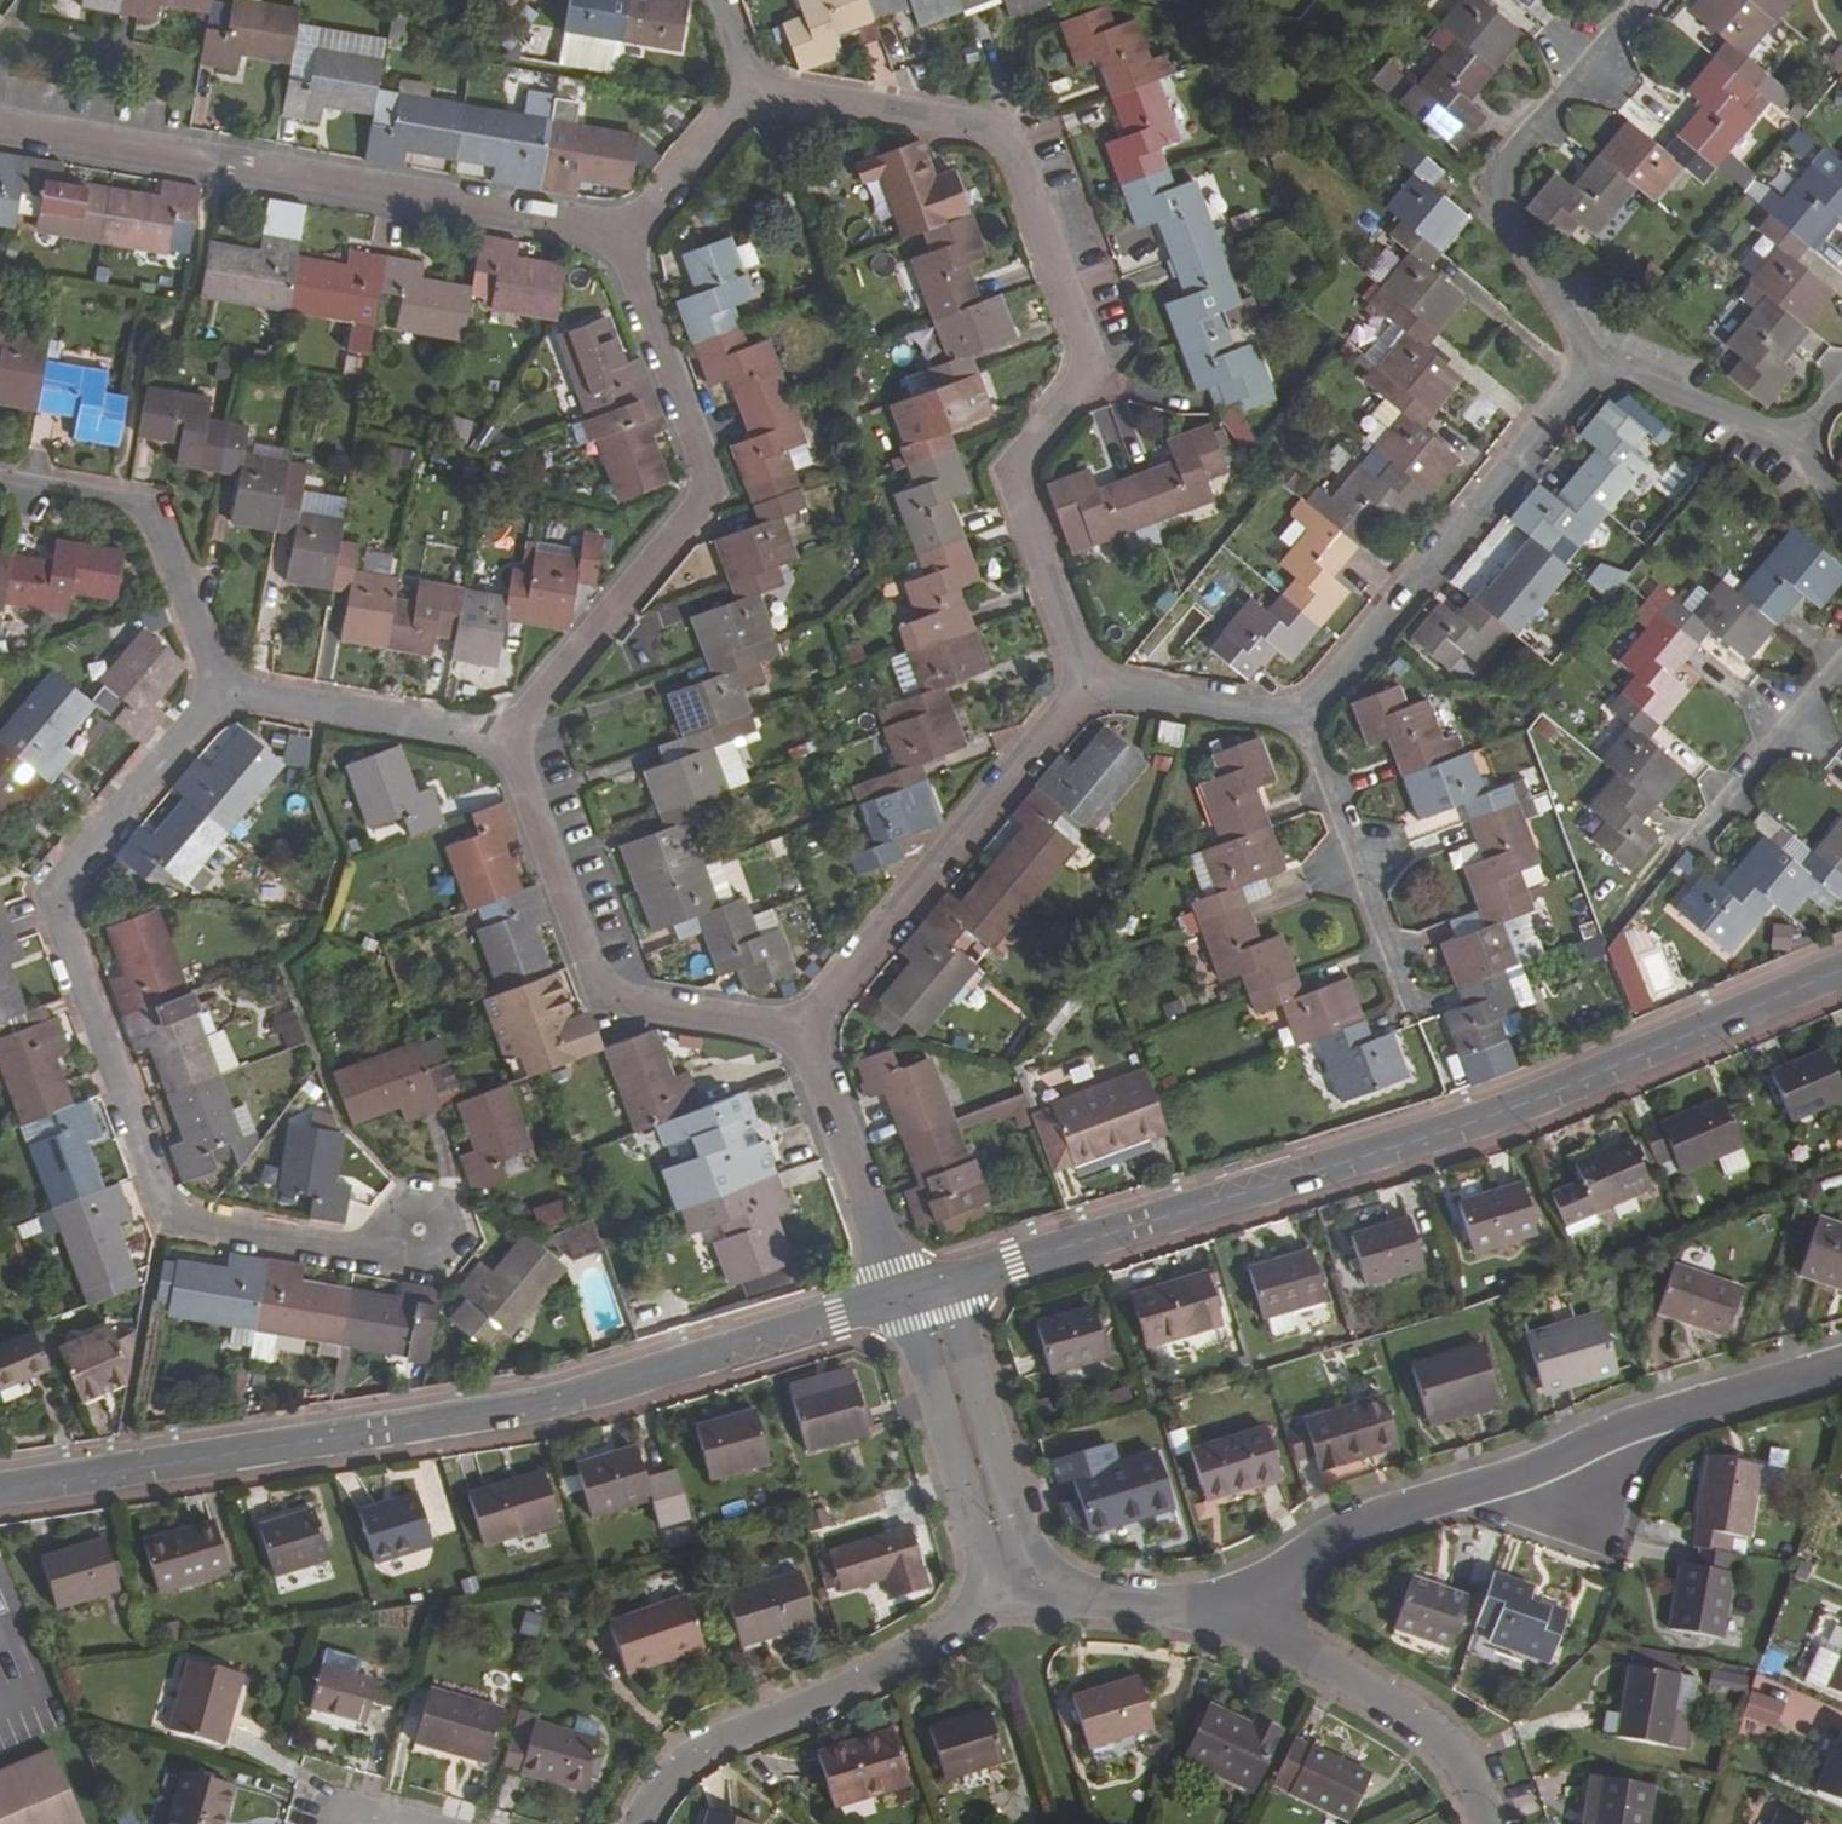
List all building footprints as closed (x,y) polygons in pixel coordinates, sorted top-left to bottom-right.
[(119,0),(81,0),(80,6),(117,12),(119,0)] [(117,12),(153,19),(157,0),(119,0),(117,12)] [(208,0),(161,0),(207,8),(208,0)] [(557,66),(614,76),(621,40),(628,0),(568,0),(557,66)] [(621,40),(678,50),(686,0),(628,0),(621,40)] [(833,32),(871,18),(865,0),(798,0),(804,16),(782,24),(799,68),(841,52),(833,32)] [(920,23),(962,8),(959,0),(865,0),(871,18),(913,3),(920,23)] [(1009,15),(1049,0),(1003,0),(1009,15)] [(1458,37),(1494,67),(1522,33),(1486,1),(1487,0),(1459,0),(1440,23),(1458,37)] [(1749,0),(1701,0),(1692,11),(1728,41),(1717,55),(1754,86),(1765,71),(1743,55),(1773,19),(1749,0)] [(1773,19),(1789,0),(1749,0),(1773,19)] [(232,1),(225,30),(204,27),(199,53),(197,63),(234,70),(238,50),(289,58),(297,11),(232,1)] [(1135,20),(1114,27),(1107,6),(1061,22),(1077,64),(1098,58),(1111,97),(1157,80),(1176,73),(1169,54),(1150,61),(1135,20)] [(1372,80),(1399,101),(1455,148),(1483,114),(1468,99),(1494,67),(1458,37),(1440,23),(1429,38),(1445,52),(1417,87),(1387,63),(1372,80)] [(1839,74),(1841,70),(1841,46),(1840,44),(1825,63),(1839,74)] [(520,49),(510,47),(502,57),(518,60),(520,49)] [(317,120),(320,102),(371,110),(379,63),(311,51),(306,83),(285,79),(280,115),(317,120)] [(1704,104),(1678,136),(1714,166),(1755,116),(1739,103),(1754,86),(1717,55),(1687,91),(1704,104)] [(1125,136),(1106,143),(1121,185),(1166,168),(1159,147),(1178,140),(1157,80),(1111,97),(1125,136)] [(396,96),(391,127),(369,123),(362,160),(400,167),(403,146),(453,155),(461,108),(396,96)] [(453,155),(504,164),(500,184),(537,190),(543,154),(549,124),(461,108),(453,155)] [(1628,119),(1600,154),(1635,185),(1652,198),(1682,164),(1702,181),(1714,166),(1678,136),(1666,150),(1628,119)] [(628,184),(636,139),(549,124),(543,154),(537,190),(574,196),(576,176),(628,184)] [(1385,207),(1401,221),(1438,251),(1466,217),(1429,184),(1439,171),(1442,167),(1406,139),(1394,154),(1414,172),(1385,207)] [(902,240),(923,232),(968,216),(953,173),(932,181),(918,141),(872,158),(853,165),(860,184),(879,177),(902,240)] [(1557,173),(1528,208),(1564,239),(1579,221),(1595,234),(1635,185),(1600,154),(1573,187),(1557,173)] [(13,226),(19,194),(25,159),(0,155),(0,224),(13,226)] [(1736,158),(1723,168),(1740,188),(1752,178),(1736,158)] [(108,193),(59,184),(61,166),(25,159),(19,194),(40,198),(35,229),(100,239),(108,193)] [(1812,163),(1770,213),(1806,243),(1833,212),(1841,219),(1841,161),(1828,177),(1812,163)] [(1137,227),(1156,219),(1171,258),(1216,241),(1194,182),(1174,190),(1166,168),(1121,185),(1137,227)] [(165,249),(170,220),(191,223),(198,189),(161,182),(157,201),(108,193),(100,239),(165,251),(165,249)] [(1778,246),(1750,279),(1767,294),(1804,324),(1833,289),(1794,258),(1806,243),(1770,213),(1758,228),(1778,246)] [(964,264),(983,257),(968,216),(923,232),(930,252),(910,260),(932,320),(978,304),(964,264)] [(186,253),(191,223),(170,220),(165,249),(186,253)] [(1411,253),(1382,287),(1398,300),(1435,330),(1463,296),(1426,266),(1438,251),(1401,221),(1389,236),(1411,253)] [(257,255),(207,246),(199,293),(266,305),(268,295),(288,299),(294,262),(298,242),(259,236),(257,255)] [(563,270),(514,262),(517,242),(478,236),(472,270),(495,275),(489,306),(556,317),(563,270)] [(728,306),(749,298),(727,238),(683,255),(697,294),(678,302),(693,343),(736,328),(728,306)] [(1218,309),(1238,302),(1216,241),(1171,258),(1185,298),(1165,305),(1179,347),(1225,330),(1218,309)] [(346,251),(343,269),(294,262),(286,308),(352,319),(373,323),(379,292),(385,257),(346,251)] [(418,282),(421,264),(385,257),(379,292),(401,296),(395,327),(462,338),(470,291),(418,282)] [(1793,370),(1777,356),(1804,324),(1767,294),(1726,342),(1742,357),(1729,375),(1765,404),(1793,370)] [(268,295),(266,305),(286,308),(288,299),(268,295)] [(969,354),(1013,338),(998,297),(978,304),(932,320),(948,363),(923,372),(929,390),(975,372),(969,354)] [(1407,332),(1378,367),(1395,381),(1432,411),(1461,377),(1423,345),(1435,330),(1398,300),(1386,315),(1407,332)] [(6,307),(0,306),(0,404),(34,410),(43,363),(46,342),(1,334),(6,307)] [(589,418),(653,394),(640,359),(620,367),(602,318),(558,335),(589,418)] [(765,341),(743,348),(736,328),(693,343),(708,385),(728,378),(741,417),(787,401),(765,341)] [(1255,344),(1233,351),(1225,330),(1179,347),(1194,390),(1216,382),(1224,402),(1270,386),(1255,344)] [(275,348),(266,346),(263,365),(272,366),(275,348)] [(105,374),(43,363),(34,410),(75,418),(72,439),(115,446),(124,399),(101,395),(105,374)] [(925,440),(898,449),(904,467),(950,450),(945,433),(991,416),(975,372),(929,390),(908,398),(925,440)] [(1383,396),(1404,414),(1375,447),(1391,461),(1429,491),(1457,458),(1419,426),(1432,411),(1395,381),(1383,396)] [(178,443),(174,464),(219,473),(228,425),(204,422),(208,400),(145,389),(136,436),(178,443)] [(667,430),(653,394),(589,418),(619,501),(664,484),(647,437),(667,430)] [(1568,480),(1605,511),(1646,461),(1629,448),(1645,430),(1654,438),(1665,427),(1630,398),(1619,410),(1608,400),(1579,435),(1595,447),(1568,480)] [(783,450),(803,443),(787,401),(741,417),(749,439),(730,446),(745,488),(790,472),(783,450)] [(1219,416),(1243,453),(1257,444),(1233,407),(1219,416)] [(240,454),(246,429),(228,425),(219,473),(236,477),(228,523),(273,531),(281,485),(285,463),(240,454)] [(1166,441),(1173,462),(1135,477),(1152,521),(1230,491),(1209,426),(1166,441)] [(946,499),(965,492),(950,450),(904,467),(912,489),(893,496),(914,556),(960,538),(946,499)] [(1378,478),(1361,464),(1320,513),(1357,544),(1383,513),(1400,527),(1429,491),(1391,461),(1378,478)] [(301,493),(303,478),(309,479),(311,468),(285,463),(281,485),(273,531),(292,535),(284,582),(329,590),(337,544),(344,500),(301,493)] [(1088,470),(1045,487),(1069,552),(1152,521),(1135,477),(1096,491),(1088,470)] [(790,472),(745,488),(752,506),(796,490),(790,472)] [(1537,484),(1509,518),(1546,549),(1560,532),(1576,546),(1605,511),(1568,480),(1553,498),(1537,484)] [(779,517),(804,507),(798,489),(796,490),(752,506),(759,524),(714,541),(729,583),(774,567),(794,559),(779,517)] [(1347,590),(1330,576),(1357,544),(1320,513),(1279,564),(1296,578),(1281,595),(1317,626),(1347,590)] [(1481,553),(1497,566),(1470,597),(1508,629),(1549,580),(1531,566),(1546,549),(1509,518),(1481,553)] [(1734,593),(1771,623),(1798,592),(1814,605),(1841,571),(1841,568),(1792,526),(1734,593)] [(581,535),(576,561),(533,555),(529,576),(521,623),(565,630),(573,582),(591,585),(599,538),(581,535)] [(922,577),(902,585),(924,645),(969,629),(956,588),(975,581),(960,538),(914,556),(922,577)] [(53,542),(50,563),(9,557),(1,603),(65,614),(68,593),(91,596),(98,549),(53,542)] [(348,594),(339,640),(383,648),(391,602),(395,580),(351,571),(356,546),(337,544),(329,590),(348,594)] [(121,553),(98,549),(91,596),(114,600),(121,553)] [(1,603),(9,557),(0,555),(0,612),(1,603)] [(1615,595),(1625,570),(1597,559),(1587,585),(1615,595)] [(705,661),(751,645),(770,637),(755,593),(781,584),(774,567),(729,583),(736,601),(691,617),(705,661)] [(1272,646),(1289,660),(1317,626),(1281,595),(1267,612),(1250,598),(1218,571),(1188,606),(1220,633),(1208,647),(1245,679),(1272,646)] [(494,666),(502,621),(521,623),(529,576),(511,573),(506,599),(462,591),(453,639),(450,659),(494,666)] [(1771,623),(1734,593),(1719,581),(1707,595),(1696,586),(1680,605),(1670,597),(1658,613),(1694,643),(1706,628),(1742,658),(1771,623)] [(417,584),(413,606),(391,602),(383,648),(427,656),(432,635),(453,639),(462,591),(417,584)] [(1461,649),(1478,663),(1508,629),(1470,597),(1455,616),(1440,602),(1411,638),(1446,668),(1461,649)] [(140,617),(144,633),(168,629),(160,609),(140,617)] [(1684,689),(1668,675),(1694,643),(1658,613),(1617,661),(1633,676),(1619,692),(1656,724),(1684,689)] [(940,687),(985,670),(969,629),(924,645),(905,652),(920,693),(901,701),(874,710),(881,729),(946,705),(940,687)] [(100,685),(125,705),(110,723),(125,735),(138,745),(164,715),(148,704),(181,663),(143,633),(100,685)] [(682,738),(728,721),(748,714),(740,690),(764,681),(757,661),(776,654),(770,637),(751,645),(705,661),(712,677),(667,695),(682,738)] [(886,659),(901,701),(920,693),(905,652),(886,659)] [(56,744),(88,705),(85,703),(53,675),(10,726),(34,746),(20,763),(48,787),(72,757),(56,744)] [(125,705),(100,685),(85,703),(88,705),(110,723),(125,705)] [(1366,744),(1387,738),(1401,777),(1464,754),(1457,737),(1440,742),(1425,700),(1404,708),(1397,687),(1352,703),(1366,744)] [(1627,725),(1598,760),(1616,773),(1652,805),(1681,769),(1644,738),(1656,724),(1619,692),(1606,708),(1627,725)] [(916,762),(961,746),(946,705),(881,729),(896,770),(871,780),(877,799),(923,781),(916,762)] [(643,772),(659,814),(703,797),(724,790),(709,747),(734,738),(728,721),(682,738),(688,755),(643,772)] [(1178,744),(1181,725),(1158,722),(1154,742),(1178,744)] [(1104,731),(1072,769),(1058,757),(1033,787),(1061,810),(1085,831),(1141,761),(1104,731)] [(186,801),(223,832),(278,764),(241,734),(208,774),(193,760),(171,789),(186,801)] [(1198,783),(1221,843),(1266,827),(1252,788),(1272,781),(1257,738),(1210,754),(1217,776),(1198,783)] [(282,739),(279,764),(303,767),(306,742),(282,739)] [(1822,770),(1841,787),(1841,746),(1822,770)] [(24,815),(48,787),(20,763),(0,747),(0,811),(8,802),(24,815)] [(400,818),(408,839),(441,826),(427,790),(410,796),(392,750),(348,766),(371,828),(400,818)] [(1416,818),(1462,801),(1469,819),(1514,803),(1507,785),(1482,794),(1468,752),(1464,754),(1401,777),(1416,818)] [(1654,835),(1639,821),(1652,805),(1616,773),(1588,807),(1605,822),(1590,840),(1625,869),(1654,835)] [(893,840),(938,823),(923,781),(877,799),(857,805),(872,848),(848,857),(854,875),(898,858),(893,840)] [(1009,816),(1024,829),(993,867),(1030,898),(1072,847),(1047,826),(1061,810),(1033,787),(1009,816)] [(619,848),(635,889),(700,866),(685,823),(710,815),(703,797),(659,814),(665,831),(619,848)] [(138,828),(114,858),(153,892),(169,873),(180,883),(223,832),(186,801),(153,841),(138,828)] [(517,839),(503,802),(469,816),(476,836),(447,848),(470,910),(499,900),(514,894),(497,847),(517,839)] [(1482,858),(1463,865),(1477,908),(1524,891),(1516,870),(1536,864),(1514,803),(1469,819),(1482,858)] [(1839,819),(1810,851),(1841,879),(1841,821),(1839,819)] [(1266,827),(1221,843),(1200,851),(1215,894),(1191,902),(1194,911),(1198,921),(1243,904),(1236,886),(1263,876),(1281,869),(1266,827)] [(1841,888),(1841,879),(1810,851),(1797,866),(1761,836),(1732,870),(1769,902),(1784,914),(1813,881),(1833,897),(1841,888)] [(715,907),(700,866),(635,889),(650,932),(673,923),(697,915),(704,932),(747,917),(741,898),(715,907)] [(962,929),(987,949),(1030,898),(993,867),(960,907),(945,893),(920,922),(948,946),(962,929)] [(1672,909),(1725,953),(1769,902),(1732,870),(1718,887),(1702,874),(1672,909)] [(1270,894),(1263,876),(1236,886),(1243,904),(1270,894)] [(534,886),(514,894),(499,900),(507,920),(478,930),(501,993),(545,976),(528,928),(547,922),(534,886)] [(1450,938),(1439,942),(1454,984),(1499,968),(1516,962),(1520,960),(1505,919),(1530,909),(1524,891),(1477,908),(1484,926),(1450,938)] [(1241,973),(1248,994),(1293,978),(1277,935),(1257,943),(1243,904),(1198,921),(1220,979),(1241,973)] [(1477,908),(1444,920),(1450,938),(1484,926),(1477,908)] [(1198,921),(1194,911),(1179,917),(1182,927),(1198,921)] [(106,983),(119,1018),(152,1007),(186,994),(178,972),(173,974),(152,914),(107,929),(124,977),(106,983)] [(697,915),(673,923),(680,941),(704,932),(697,915)] [(738,967),(746,990),(791,972),(775,929),(755,937),(747,917),(704,932),(718,974),(738,967)] [(1198,921),(1182,927),(1185,935),(1201,930),(1198,921)] [(948,946),(920,922),(896,952),(912,965),(879,1004),(900,1021),(916,1034),(973,965),(948,946)] [(21,1015),(3,967),(21,960),(8,924),(0,927),(0,1023),(21,1015)] [(1774,924),(1773,947),(1790,948),(1791,925),(1774,924)] [(1626,1011),(1644,1005),(1616,930),(1601,946),(1626,1011)] [(1531,1004),(1516,962),(1499,968),(1514,1010),(1531,1004)] [(1494,1018),(1514,1010),(1499,968),(1454,984),(1461,1007),(1444,1013),(1468,1082),(1511,1067),(1501,1038),(1494,1018)] [(516,1034),(560,1018),(545,976),(501,993),(516,1034)] [(1294,1043),(1315,1035),(1360,1020),(1344,978),(1300,994),(1293,978),(1248,994),(1254,1010),(1279,1001),(1294,1043)] [(1077,985),(1041,1028),(1051,1036),(1087,993),(1077,985)] [(212,1078),(189,1016),(196,1013),(189,993),(186,994),(152,1007),(119,1018),(132,1054),(150,1047),(167,1094),(212,1078)] [(1198,993),(1183,999),(1186,1009),(1202,1003),(1198,993)] [(900,1021),(879,1004),(868,1018),(889,1035),(900,1021)] [(66,1109),(49,1062),(68,1054),(54,1020),(40,1025),(35,1010),(21,1015),(0,1023),(0,1064),(22,1126),(52,1114),(66,1109)] [(1522,1030),(1514,1010),(1494,1018),(1501,1038),(1522,1030)] [(277,1035),(274,1027),(294,1020),(292,1014),(272,1022),(271,1028),(273,1037),(277,1035)] [(581,1017),(562,1023),(560,1018),(516,1034),(523,1055),(554,1043),(561,1065),(594,1053),(582,1019),(581,1017)] [(277,1035),(283,1051),(303,1044),(294,1020),(274,1027),(277,1035)] [(1367,1040),(1360,1020),(1315,1035),(1338,1099),(1403,1076),(1388,1033),(1367,1040)] [(666,1079),(648,1032),(604,1049),(635,1133),(656,1126),(665,1122),(684,1115),(699,1109),(686,1072),(666,1079)] [(395,1104),(403,1124),(439,1110),(423,1068),(415,1047),(331,1079),(347,1122),(395,1104)] [(885,1092),(902,1139),(947,1123),(924,1061),(895,1071),(887,1050),(853,1062),(866,1099),(885,1092)] [(1770,1074),(1790,1123),(1841,1101),(1841,1092),(1824,1051),(1770,1074)] [(1152,1096),(1141,1069),(1025,1112),(1026,1115),(1029,1124),(1046,1171),(1047,1174),(1070,1165),(1144,1139),(1164,1132),(1152,1096)] [(226,1144),(235,1141),(225,1113),(212,1078),(167,1094),(186,1142),(167,1148),(181,1184),(213,1173),(206,1151),(226,1144)] [(525,1150),(502,1087),(457,1103),(475,1152),(457,1159),(465,1178),(470,1192),(503,1182),(495,1161),(525,1150)] [(756,1128),(742,1093),(709,1105),(699,1109),(684,1115),(665,1122),(656,1126),(671,1167),(663,1170),(679,1212),(685,1210),(773,1176),(761,1142),(768,1139),(762,1126),(756,1128)] [(1019,1096),(991,1106),(997,1120),(1011,1115),(1016,1130),(1029,1124),(1026,1115),(1025,1112),(1019,1096)] [(1722,1099),(1642,1133),(1656,1166),(1658,1165),(1674,1159),(1680,1174),(1717,1158),(1741,1148),(1722,1099)] [(85,1102),(66,1109),(52,1114),(59,1135),(30,1146),(52,1209),(96,1193),(79,1145),(98,1138),(85,1102)] [(241,1107),(225,1113),(235,1141),(251,1135),(241,1107)] [(52,1114),(22,1126),(30,1146),(59,1135),(52,1114)] [(963,1117),(954,1120),(956,1126),(965,1123),(963,1117)] [(969,1184),(947,1123),(902,1139),(919,1187),(902,1194),(915,1229),(938,1221),(978,1206),(980,1205),(972,1183),(969,1184)] [(348,1189),(328,1186),(337,1135),(289,1127),(278,1193),(310,1198),(305,1220),(341,1226),(348,1189)] [(256,1146),(251,1135),(235,1141),(226,1144),(236,1171),(256,1146)] [(1144,1139),(1070,1165),(1073,1174),(1147,1148),(1144,1139)] [(1631,1139),(1573,1164),(1581,1182),(1549,1195),(1567,1237),(1598,1223),(1594,1214),(1649,1190),(1631,1139)] [(1644,1139),(1638,1141),(1647,1164),(1653,1161),(1644,1139)] [(1791,1166),(1813,1158),(1806,1140),(1785,1147),(1791,1166)] [(1741,1148),(1717,1158),(1724,1177),(1749,1167),(1741,1148)] [(1671,1160),(1658,1165),(1665,1180),(1677,1174),(1671,1160)] [(720,1243),(743,1305),(794,1286),(786,1266),(768,1217),(786,1211),(773,1176),(685,1210),(694,1233),(707,1228),(719,1223),(726,1241),(720,1243)] [(1522,1184),(1457,1202),(1473,1255),(1536,1236),(1522,1184)] [(116,1186),(96,1193),(52,1209),(82,1292),(88,1308),(133,1291),(127,1275),(109,1228),(129,1220),(116,1186)] [(540,1227),(568,1219),(562,1198),(534,1207),(540,1227)] [(984,1224),(978,1206),(938,1221),(944,1239),(984,1224)] [(1409,1218),(1350,1236),(1365,1288),(1424,1270),(1409,1218)] [(1818,1218),(1799,1275),(1841,1291),(1841,1226),(1818,1218)] [(561,1261),(601,1249),(592,1219),(552,1231),(561,1261)] [(477,1264),(452,1295),(449,1325),(484,1352),(499,1333),(508,1340),(536,1304),(533,1302),(560,1267),(523,1238),(492,1276),(477,1264)] [(1311,1251),(1248,1269),(1263,1320),(1325,1303),(1311,1251)] [(222,1275),(161,1264),(154,1302),(166,1304),(164,1314),(229,1324),(226,1345),(248,1348),(251,1328),(262,1263),(225,1256),(222,1275)] [(275,1332),(339,1343),(346,1296),(297,1288),(300,1269),(262,1263),(251,1328),(275,1332)] [(1742,1290),(1673,1265),(1657,1313),(1726,1337),(1742,1290)] [(1204,1274),(1131,1296),(1146,1348),(1219,1326),(1204,1274)] [(425,1361),(436,1292),(399,1285),(395,1304),(346,1296),(339,1343),(400,1353),(399,1357),(425,1361)] [(1093,1309),(1035,1324),(1050,1375),(1106,1359),(1093,1309)] [(1598,1313),(1526,1335),(1538,1377),(1563,1369),(1567,1385),(1616,1371),(1598,1313)] [(275,1332),(251,1328),(248,1348),(245,1362),(270,1366),(275,1332)] [(108,1330),(56,1352),(77,1402),(125,1382),(127,1373),(114,1346),(108,1330)] [(133,1338),(114,1346),(127,1373),(133,1338)] [(1357,1350),(1353,1339),(1338,1344),(1341,1355),(1357,1350)] [(1481,1345),(1410,1366),(1426,1419),(1497,1398),(1481,1345)] [(26,1347),(0,1358),(0,1411),(45,1391),(26,1347)] [(1563,1369),(1538,1377),(1543,1393),(1567,1385),(1563,1369)] [(850,1370),(788,1387),(792,1398),(853,1381),(850,1370)] [(238,1404),(244,1373),(234,1371),(229,1402),(238,1404)] [(853,1381),(792,1398),(806,1453),(868,1435),(853,1381)] [(1382,1396),(1304,1421),(1283,1428),(1296,1464),(1315,1457),(1319,1473),(1372,1456),(1371,1452),(1397,1444),(1382,1396)] [(1497,1398),(1426,1419),(1429,1428),(1500,1406),(1497,1398)] [(755,1412),(696,1427),(710,1481),(769,1465),(755,1412)] [(1266,1428),(1190,1452),(1200,1486),(1210,1483),(1215,1499),(1281,1479),(1266,1428)] [(636,1447),(576,1465),(578,1473),(582,1488),(591,1519),(651,1501),(645,1481),(636,1447)] [(1156,1453),(1071,1478),(1089,1535),(1173,1510),(1156,1453)] [(1708,1457),(1692,1547),(1698,1548),(1728,1554),(1732,1536),(1748,1539),(1761,1466),(1708,1457)] [(690,1517),(675,1471),(645,1481),(651,1501),(659,1527),(690,1517)] [(543,1473),(468,1494),(483,1546),(559,1523),(543,1473)] [(578,1473),(562,1478),(566,1493),(582,1488),(578,1473)] [(1210,1483),(1200,1486),(1205,1503),(1215,1499),(1210,1483)] [(417,1495),(359,1513),(374,1564),(432,1546),(417,1495)] [(313,1510),(259,1528),(273,1578),(329,1560),(313,1510)] [(214,1522),(142,1544),(158,1594),(228,1571),(214,1522)] [(910,1527),(828,1553),(840,1592),(885,1579),(892,1601),(929,1589),(910,1527)] [(104,1540),(40,1559),(56,1609),(119,1590),(104,1540)] [(1680,1563),(1669,1630),(1721,1639),(1736,1555),(1728,1554),(1698,1548),(1694,1566),(1680,1563)] [(1818,1563),(1803,1556),(1796,1577),(1811,1584),(1818,1563)] [(800,1573),(725,1596),(739,1646),(815,1625),(800,1573)] [(1493,1629),(1490,1641),(1550,1662),(1566,1614),(1529,1602),(1533,1590),(1493,1575),(1476,1624),(1493,1629)] [(1468,1598),(1411,1578),(1393,1629),(1450,1649),(1468,1598)] [(686,1598),(609,1625),(625,1674),(665,1660),(664,1656),(702,1643),(686,1598)] [(524,1612),(519,1634),(537,1638),(542,1616),(524,1612)] [(1633,1647),(1617,1738),(1667,1746),(1673,1711),(1682,1656),(1633,1647)] [(1805,1679),(1826,1689),(1840,1658),(1818,1648),(1805,1679)] [(1826,1689),(1841,1696),(1841,1653),(1840,1658),(1826,1689)] [(1766,1657),(1762,1667),(1779,1674),(1781,1667),(1775,1665),(1776,1661),(1766,1657)] [(241,1675),(190,1661),(169,1732),(221,1746),(241,1675)] [(377,1682),(323,1667),(310,1708),(365,1724),(377,1682)] [(62,1673),(74,1705),(82,1703),(69,1670),(62,1673)] [(1711,1671),(1710,1686),(1746,1687),(1747,1673),(1711,1671)] [(1787,1700),(1791,1684),(1756,1676),(1752,1692),(1787,1700)] [(1138,1677),(1071,1698),(1086,1748),(1153,1728),(1138,1677)] [(503,1711),(429,1690),(414,1744),(487,1764),(503,1711)] [(1744,1717),(1776,1728),(1784,1705),(1752,1694),(1744,1717)] [(1210,1706),(1183,1759),(1252,1791),(1281,1732),(1257,1719),(1253,1727),(1210,1706)] [(987,1710),(928,1729),(944,1780),(1003,1761),(987,1710)] [(1673,1711),(1667,1746),(1685,1750),(1691,1713),(1673,1711)] [(517,1712),(502,1769),(584,1791),(588,1778),(596,1780),(602,1757),(594,1755),(597,1741),(594,1740),(572,1734),(534,1723),(536,1717),(517,1712)] [(576,1720),(572,1734),(594,1740),(598,1726),(576,1720)] [(892,1730),(816,1753),(833,1808),(909,1785),(892,1730)] [(1814,1792),(1841,1804),(1841,1730),(1814,1792)] [(1294,1739),(1272,1785),(1349,1822),(1371,1775),(1294,1739)] [(59,1758),(0,1779),(0,1823),(84,1823),(59,1758)] [(169,1823),(222,1823),(233,1787),(183,1773),(169,1823)] [(1583,1823),(1592,1823),(1599,1777),(1591,1776),(1583,1823)] [(1592,1823),(1647,1823),(1653,1787),(1599,1777),(1592,1823)] [(704,1823),(755,1823),(708,1811),(704,1823)] [(1772,1823),(1804,1823),(1777,1812),(1772,1823)]
